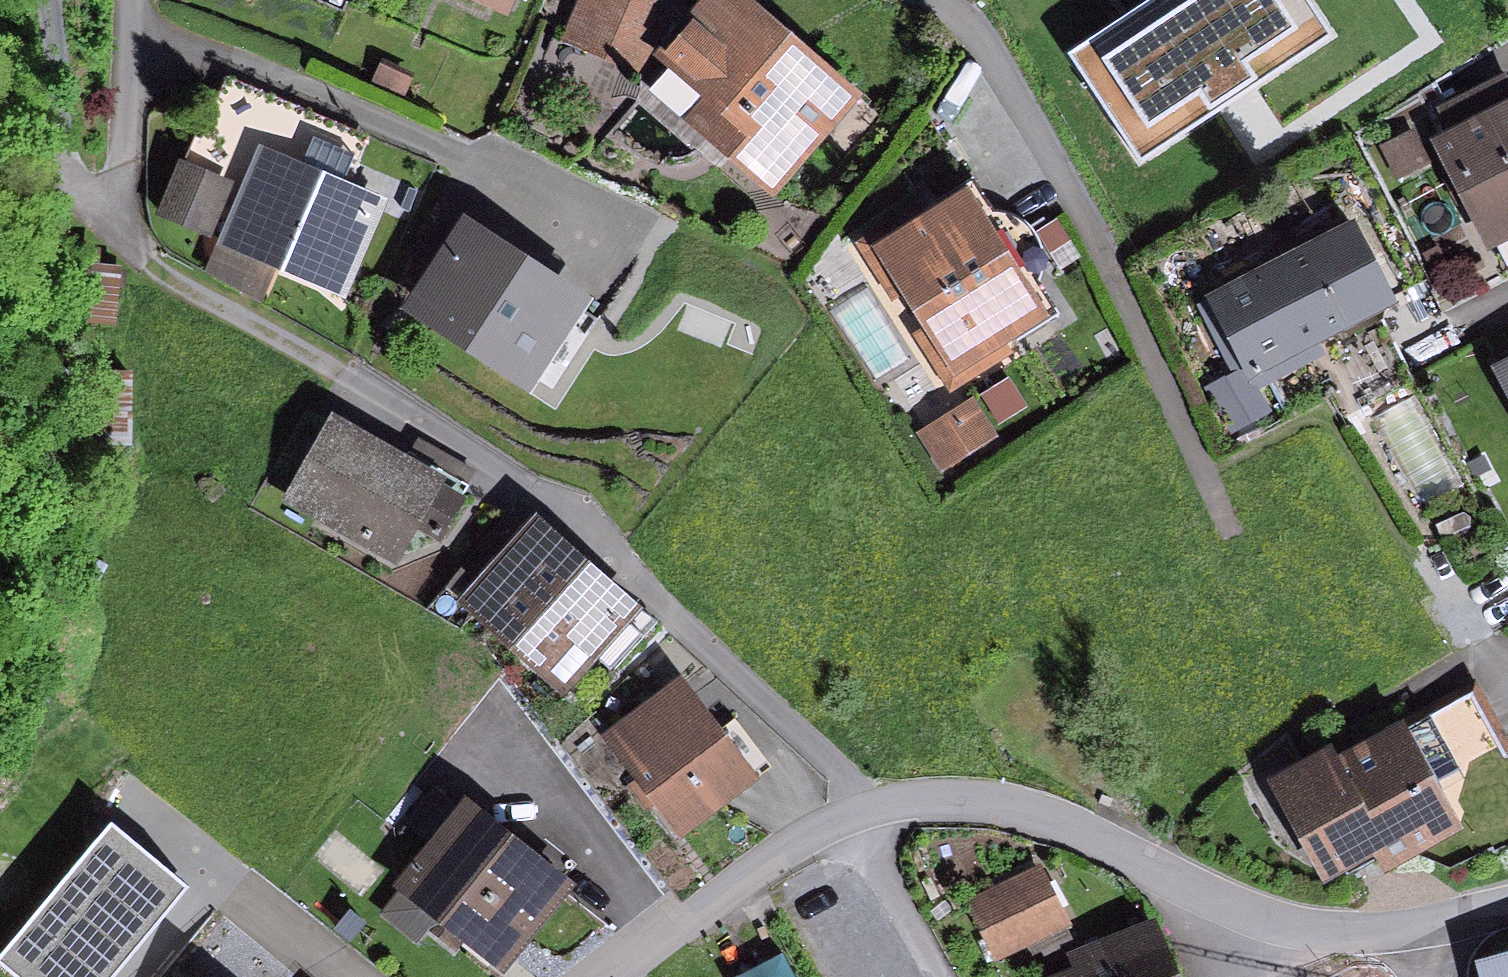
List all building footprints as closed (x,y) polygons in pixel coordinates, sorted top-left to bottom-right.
[(512,13),(517,0),(479,0),(512,13)] [(557,33),(640,72),(673,0),(572,0),(557,33)] [(769,0),(714,0),(651,79),(787,187),(871,81),(769,0)] [(1439,118),(1489,239),(1507,231),(1507,90),(1439,118)] [(1416,136),(1383,150),(1397,182),(1429,168),(1416,136)] [(392,194),(267,140),(224,239),(349,293),(392,194)] [(231,191),(178,165),(152,217),(206,243),(231,191)] [(982,173),(871,241),(956,380),(1067,312),(982,173)] [(1362,208),(1209,280),(1255,376),(1408,304),(1362,208)] [(571,293),(454,218),(402,299),(519,374),(571,293)] [(975,396),(916,431),(943,476),(1002,441),(975,396)] [(459,486),(333,414),(282,501),(409,573),(459,486)] [(650,619),(539,519),(465,601),(576,701),(650,619)] [(762,786),(692,682),(610,737),(680,841),(762,786)] [(1472,694),(1419,730),(1450,793),(1507,752),(1472,694)] [(1346,744),(1285,777),(1333,878),(1383,853),(1390,872),(1469,831),(1450,793),(1419,730),(1358,759),(1346,744)] [(579,884),(469,804),(405,892),(515,972),(579,884)] [(111,826),(0,958),(0,963),(17,976),(114,976),(187,889),(111,826)] [(1074,925),(1046,868),(974,904),(1002,960),(1074,925)] [(1162,921),(1098,947),(1110,976),(1184,976),(1162,921)] [(738,967),(744,976),(811,976),(792,940),(738,967)] [(1098,947),(1034,972),(1036,976),(1110,976),(1098,947)] [(1490,965),(1493,976),(1507,976),(1507,960),(1490,965)]
